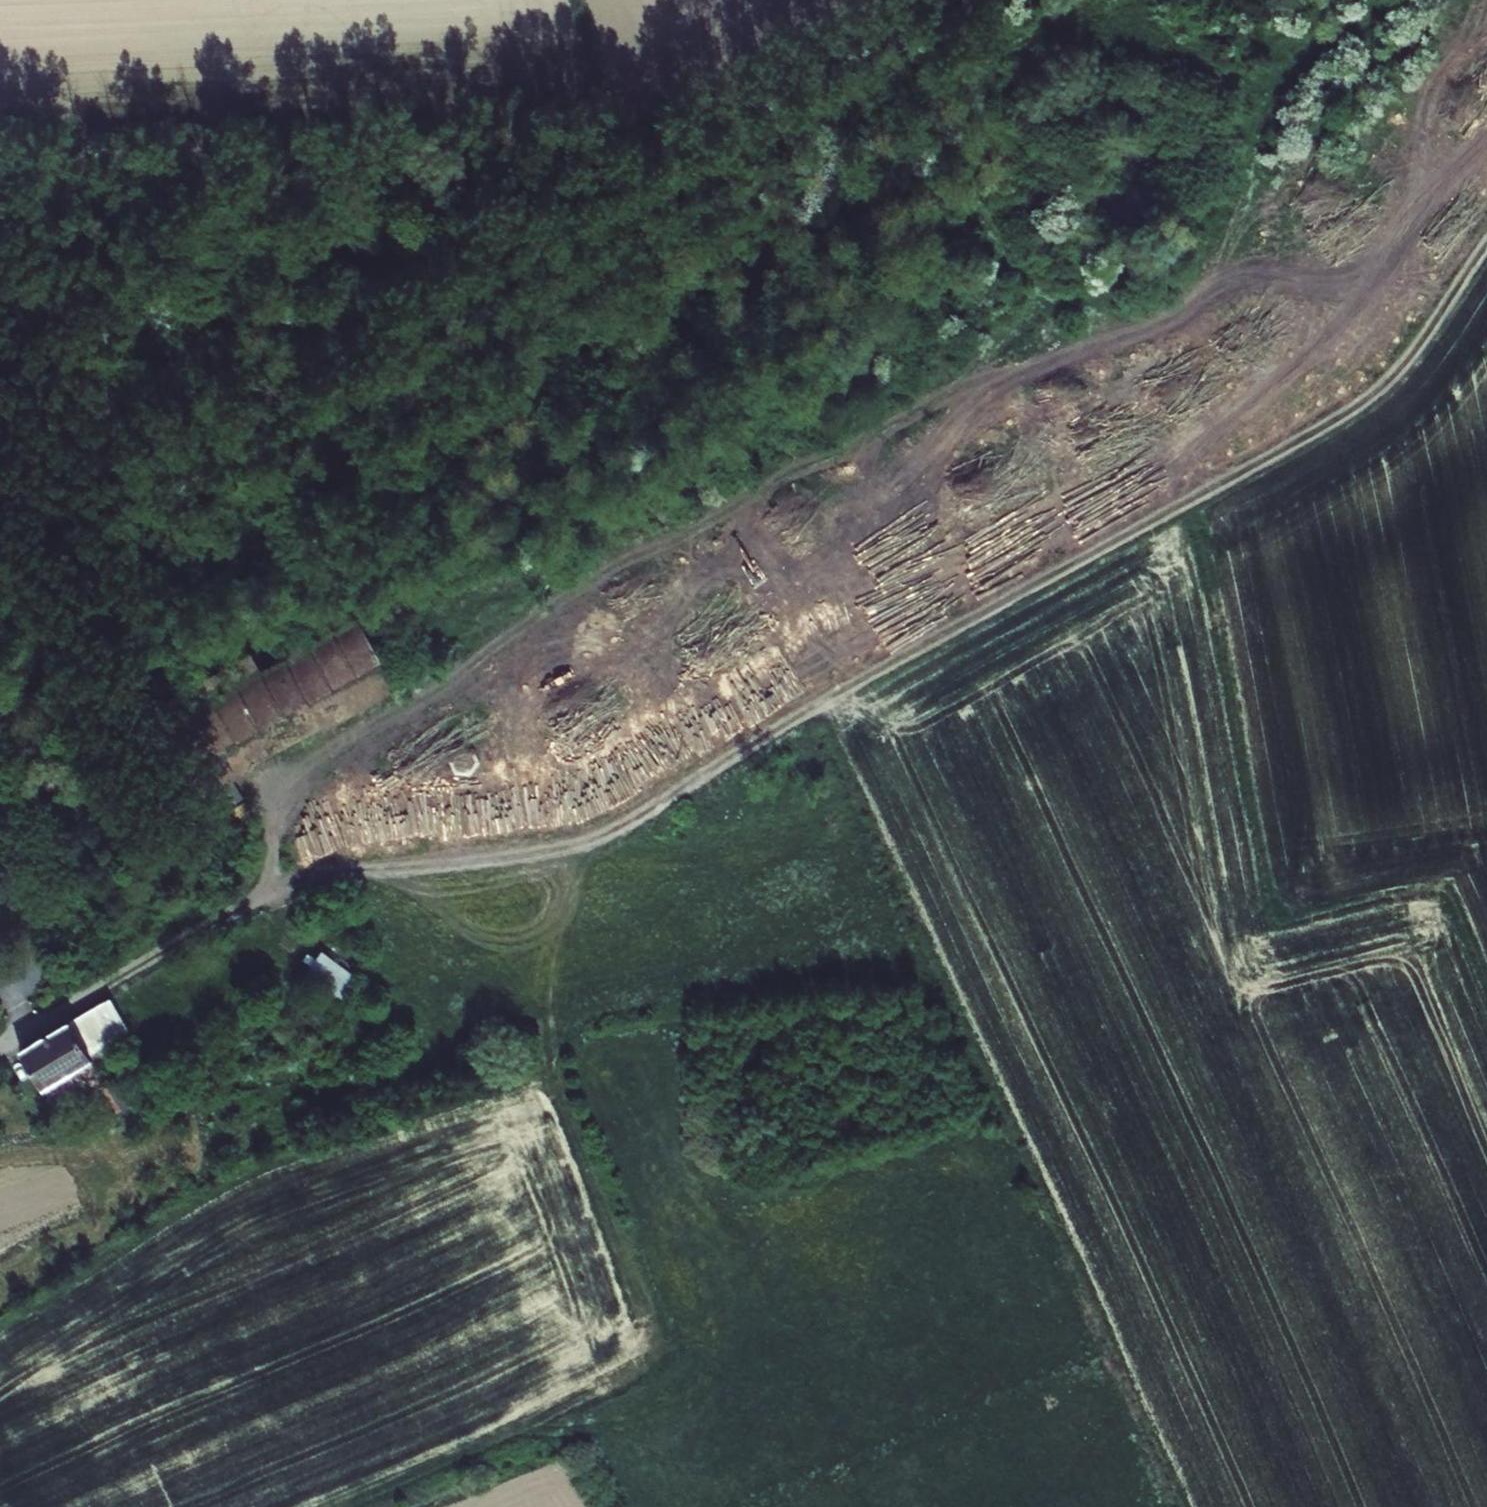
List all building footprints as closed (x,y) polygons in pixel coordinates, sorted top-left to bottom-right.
[(367,613),(172,719),(199,767),(394,663),(367,613)] [(394,663),(199,767),(210,789),(406,684),(394,663)] [(321,948),(304,983),(347,1004),(364,968),(321,948)] [(111,998),(29,1046),(51,1083),(100,1054),(95,1045),(127,1027),(111,998)]
